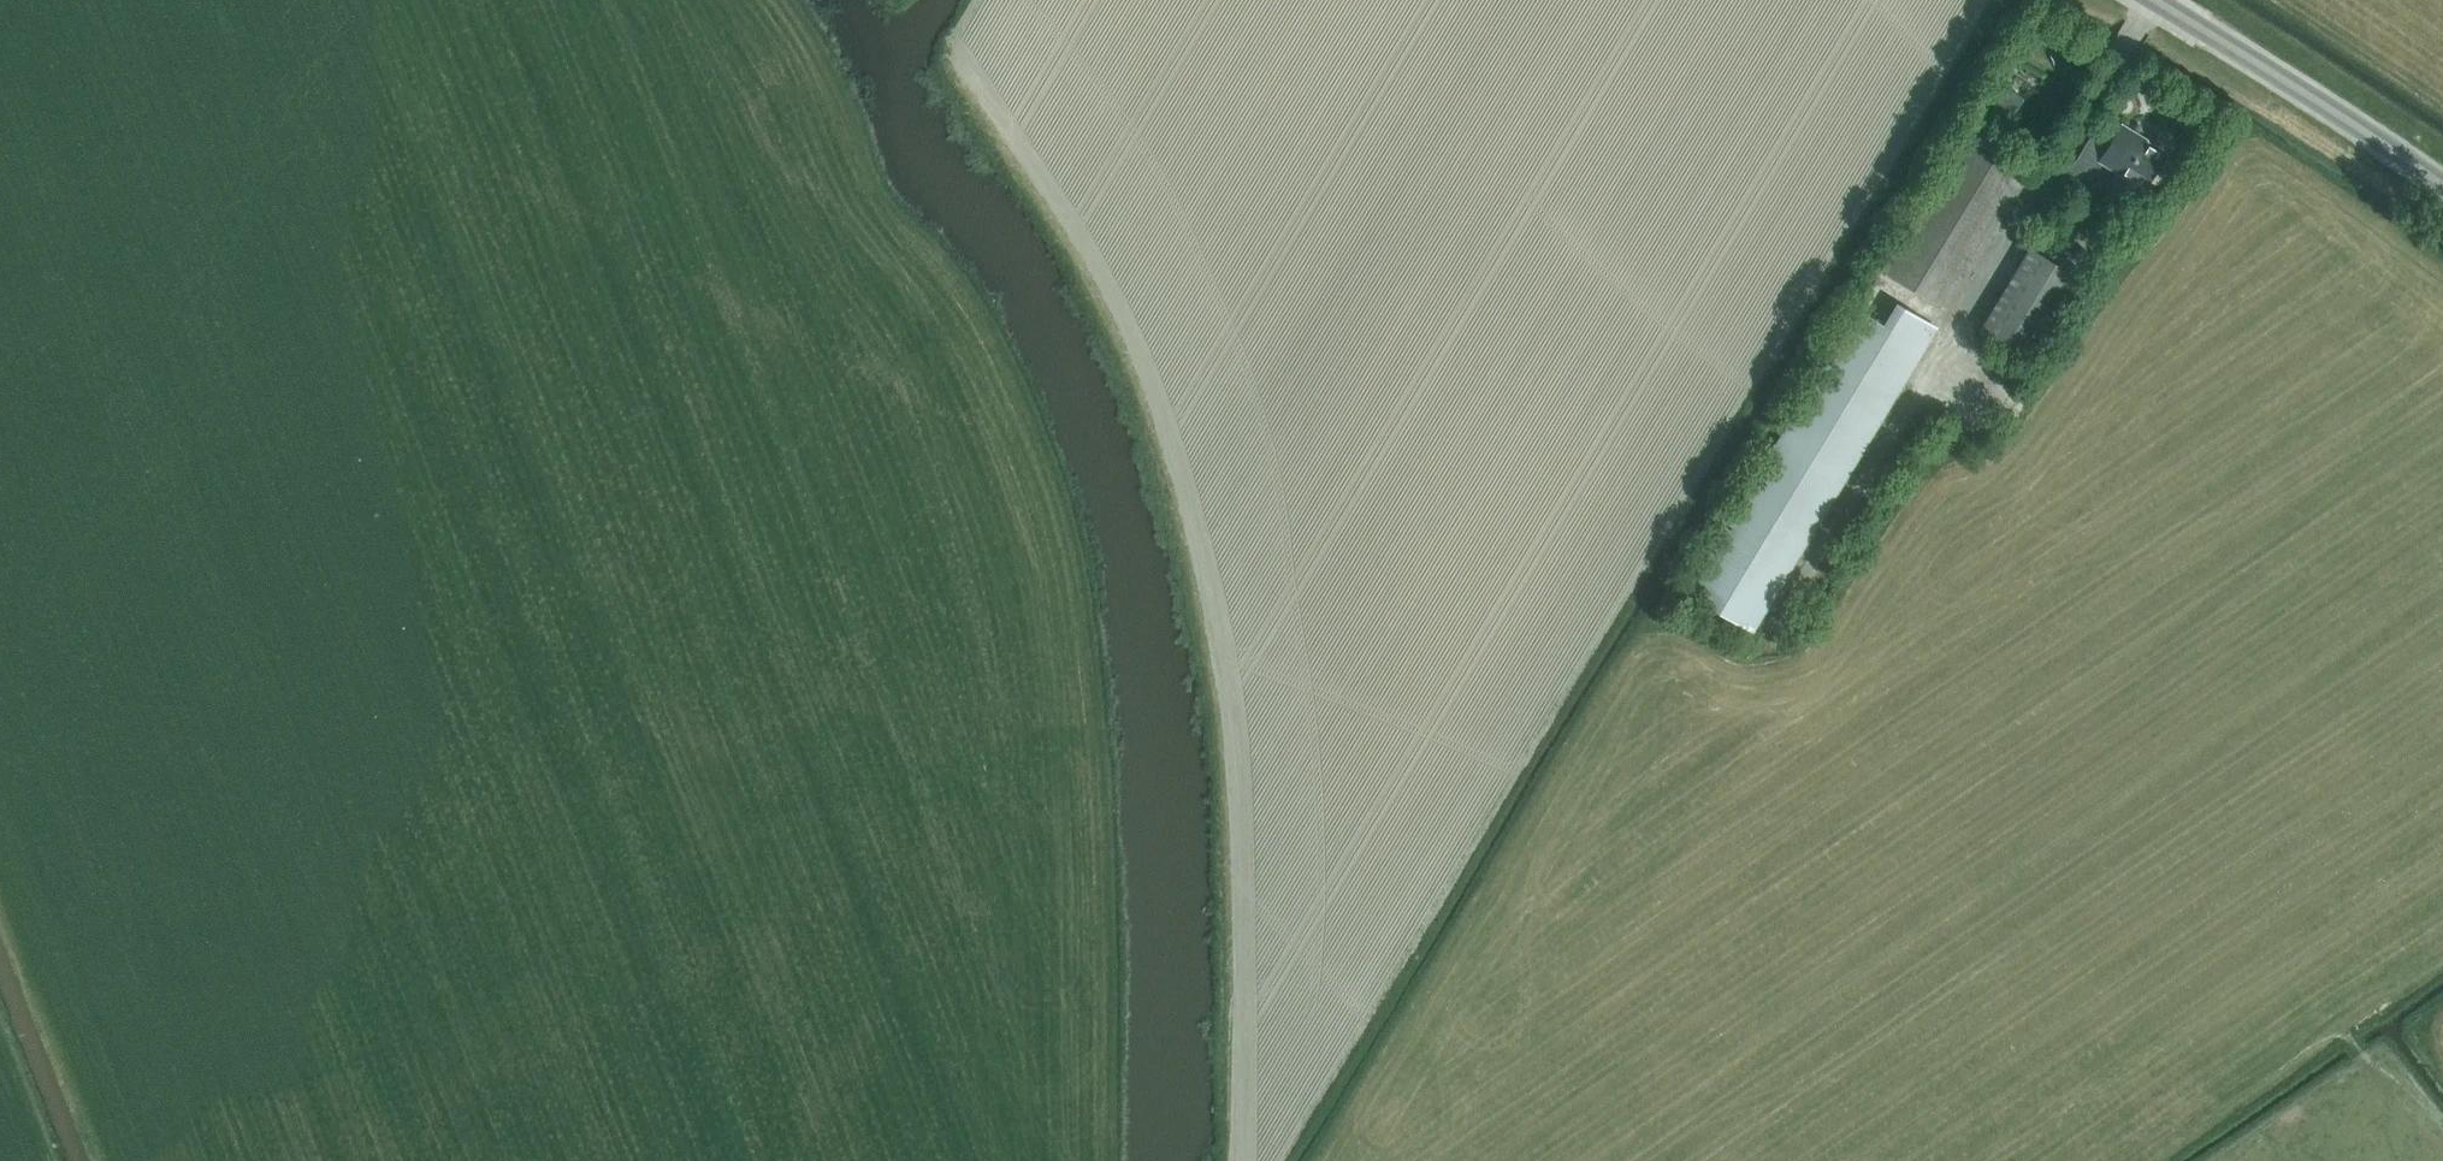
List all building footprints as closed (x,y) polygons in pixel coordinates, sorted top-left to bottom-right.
[(2005,86),(1997,104),(2020,114),(2028,96),(2005,86)] [(2109,146),(2092,135),(2068,175),(2087,187),(2088,186),(2087,185),(2103,160),(2146,186),(2166,153),(2121,126),(2109,146)] [(1883,270),(1947,309),(2027,179),(1962,139),(1883,270)] [(1981,330),(2031,360),(2081,277),(2031,247),(1981,330)] [(1859,309),(1690,586),(1755,626),(1935,330),(1895,306),(1885,323),(1859,309)]
